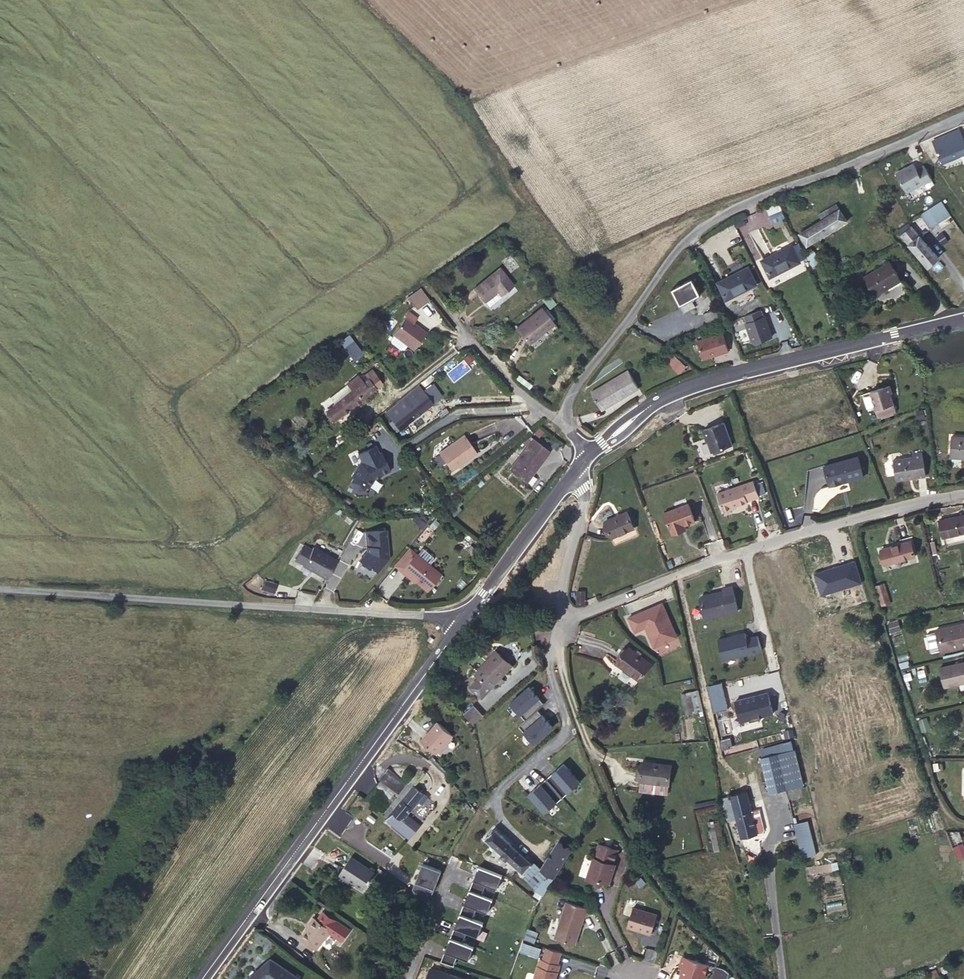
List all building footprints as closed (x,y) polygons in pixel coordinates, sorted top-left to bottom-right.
[(932,141),(942,165),(963,155),(963,142),(959,130),(932,141)] [(913,165),(895,174),(906,192),(923,183),(924,185),(931,180),(923,166),(916,170),(913,165)] [(930,228),(951,215),(942,201),(922,214),(930,228)] [(846,221),(839,210),(836,205),(826,211),(826,210),(816,216),(819,221),(800,234),(807,246),(846,221)] [(848,205),(839,210),(846,221),(855,216),(848,205)] [(784,219),(781,212),(769,217),(773,224),(784,219)] [(911,227),(901,235),(928,267),(938,258),(911,227)] [(791,246),(761,261),(770,277),(799,263),(791,246)] [(820,246),(815,250),(820,256),(825,252),(820,246)] [(813,251),(807,256),(814,267),(820,263),(813,251)] [(889,263),(865,277),(876,295),(900,281),(889,263)] [(497,291),(501,296),(514,286),(500,268),(474,289),(484,302),(485,301),(497,291)] [(747,268),(718,283),(726,299),(756,284),(747,268)] [(672,290),(680,305),(693,299),(700,295),(692,279),(672,290)] [(420,287),(408,297),(417,309),(430,300),(420,287)] [(488,306),(501,296),(497,291),(485,301),(488,306)] [(693,299),(680,305),(682,309),(694,302),(693,299)] [(541,307),(515,328),(528,344),(554,323),(541,307)] [(718,308),(703,314),(708,326),(724,320),(718,308)] [(761,309),(745,315),(748,322),(745,323),(751,340),(755,342),(772,336),(765,316),(763,317),(761,309)] [(427,332),(406,316),(392,334),(413,350),(427,332)] [(722,331),(695,338),(701,356),(728,349),(722,331)] [(341,339),(347,349),(355,345),(349,334),(341,339)] [(673,353),(665,360),(678,374),(686,367),(673,353)] [(629,372),(591,394),(602,412),(639,391),(629,372)] [(326,411),(333,421),(381,384),(374,374),(362,383),(357,376),(347,384),(352,390),(326,411)] [(890,385),(871,391),(877,409),(894,403),(891,395),(892,392),(890,385)] [(433,403),(423,390),(415,396),(418,401),(400,415),(400,414),(389,422),(397,432),(401,428),(402,429),(408,424),(407,424),(433,403)] [(396,414),(393,409),(387,414),(391,418),(396,414)] [(725,423),(704,430),(708,442),(709,441),(713,452),(733,445),(725,423)] [(342,433),(347,440),(352,436),(348,429),(342,433)] [(476,452),(464,435),(439,453),(451,471),(476,452)] [(952,437),(951,457),(963,458),(963,438),(952,437)] [(550,451),(533,439),(509,470),(526,483),(550,451)] [(374,446),(358,454),(362,462),(360,464),(351,478),(354,479),(351,483),(353,489),(358,492),(364,491),(366,486),(368,488),(374,479),(389,471),(380,453),(378,454),(374,446)] [(923,454),(914,455),(914,458),(894,461),(897,481),(927,476),(923,454)] [(859,458),(825,467),(831,487),(865,478),(859,458)] [(755,481),(743,486),(748,501),(760,497),(760,495),(758,490),(755,481)] [(748,501),(743,486),(719,494),(725,512),(734,509),(733,507),(748,502),(748,501)] [(672,534),(682,530),(681,526),(684,525),(695,521),(689,503),(664,512),(672,534)] [(627,511),(603,521),(610,538),(634,528),(627,511)] [(944,537),(963,533),(963,516),(963,515),(940,520),(944,537)] [(387,530),(367,532),(368,547),(367,547),(366,554),(364,554),(359,560),(367,567),(371,566),(377,571),(389,558),(387,530)] [(881,550),(885,564),(915,556),(911,542),(881,550)] [(337,561),(313,547),(303,565),(327,579),(337,561)] [(401,572),(416,555),(410,550),(396,567),(401,572)] [(423,550),(418,556),(430,566),(434,562),(434,559),(423,550)] [(401,572),(401,573),(408,578),(409,577),(428,593),(442,576),(430,566),(418,556),(416,555),(401,572)] [(859,636),(838,643),(818,579),(800,584),(827,667),(882,650),(879,638),(862,643),(859,636)] [(274,591),(275,582),(262,580),(260,589),(274,591)] [(740,609),(734,582),(723,583),(724,587),(701,592),(705,616),(740,609)] [(587,594),(579,591),(575,603),(583,606),(587,594)] [(662,603),(629,617),(635,632),(646,627),(654,647),(677,637),(662,603)] [(948,627),(936,630),(941,652),(963,647),(963,627),(949,630),(948,627)] [(934,629),(926,630),(930,650),(938,649),(934,629)] [(745,632),(719,638),(725,660),(762,651),(757,635),(746,638),(745,632)] [(629,647),(617,664),(639,680),(651,663),(629,647)] [(496,651),(475,673),(480,677),(471,687),(482,698),(512,666),(496,651)] [(940,667),(944,687),(963,683),(963,662),(940,667)] [(728,709),(722,682),(707,685),(714,713),(728,709)] [(544,705),(529,687),(509,703),(525,721),(538,710),(544,705)] [(703,711),(698,690),(681,693),(686,714),(703,711)] [(768,692),(736,701),(741,722),(774,714),(768,692)] [(465,713),(474,725),(484,715),(475,704),(465,713)] [(538,710),(525,721),(518,727),(534,744),(553,728),(538,710)] [(421,741),(436,755),(453,737),(438,723),(421,741)] [(765,807),(807,796),(795,748),(753,758),(765,807)] [(671,765),(643,761),(639,791),(667,795),(671,765)] [(581,783),(563,764),(528,795),(545,814),(581,783)] [(388,770),(379,780),(398,795),(407,784),(388,770)] [(413,785),(387,818),(409,837),(420,825),(407,814),(424,795),(413,785)] [(746,791),(721,798),(726,814),(728,821),(736,819),(741,837),(757,833),(763,832),(764,830),(759,809),(751,811),(746,791)] [(718,820),(709,822),(715,851),(724,849),(718,820)] [(808,821),(795,825),(803,858),(816,855),(808,821)] [(494,829),(485,839),(523,873),(523,872),(528,876),(537,866),(532,862),(531,863),(494,829)] [(963,857),(963,845),(963,842),(952,846),(958,859),(963,857)] [(554,878),(570,852),(557,843),(541,870),(547,874),(554,878)] [(611,868),(612,869),(614,865),(613,865),(617,851),(599,845),(594,859),(593,858),(586,880),(597,884),(600,882),(608,885),(612,873),(611,871),(611,868)] [(362,889),(367,881),(370,878),(373,873),(351,857),(336,878),(347,885),(350,881),(362,889)] [(423,864),(412,889),(430,901),(442,871),(423,864)] [(502,875),(479,866),(470,890),(482,895),(486,884),(497,889),(502,875)] [(541,870),(537,866),(528,876),(526,878),(537,890),(540,885),(547,874),(541,870)] [(547,889),(554,878),(547,874),(540,885),(547,889)] [(536,892),(543,896),(547,889),(540,885),(537,890),(536,892)] [(482,895),(470,890),(464,903),(460,914),(473,919),(477,908),(488,913),(493,899),(482,895)] [(584,918),(587,910),(566,903),(554,939),(574,945),(577,936),(576,936),(577,932),(578,932),(583,918),(584,918)] [(311,922),(302,935),(317,945),(325,935),(326,936),(330,929),(343,938),(351,926),(324,908),(318,916),(315,914),(309,922),(311,922)] [(656,916),(632,909),(626,928),(650,936),(656,916)] [(473,919),(460,914),(455,927),(451,938),(463,943),(467,932),(478,936),(483,923),(473,919)] [(463,943),(451,938),(445,951),(441,962),(453,966),(457,956),(469,960),(474,947),(463,943)] [(250,970),(257,978),(265,978),(270,975),(275,978),(297,978),(301,974),(271,951),(250,970)] [(539,959),(532,978),(554,978),(558,966),(539,959)] [(682,959),(679,968),(682,969),(679,978),(703,978),(707,967),(682,959)] [(716,968),(712,978),(719,978),(722,970),(716,968)] [(722,970),(719,978),(726,978),(728,975),(722,970)]
